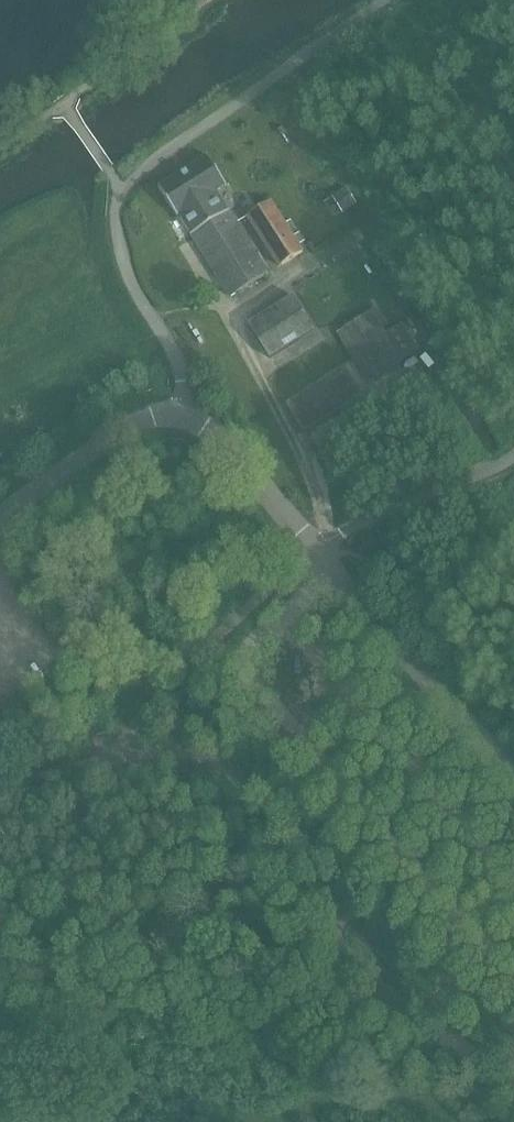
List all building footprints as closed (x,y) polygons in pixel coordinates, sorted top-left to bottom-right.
[(208,156),(159,186),(178,217),(180,216),(231,298),(270,273),(219,192),(227,187),(208,156)] [(343,214),(358,205),(348,187),(333,196),(343,214)] [(270,202),(247,216),(280,267),(303,252),(270,202)] [(294,297),(249,325),(270,358),(315,330),(294,297)] [(402,324),(386,334),(373,312),(339,333),(368,381),(418,350),(402,324)]
